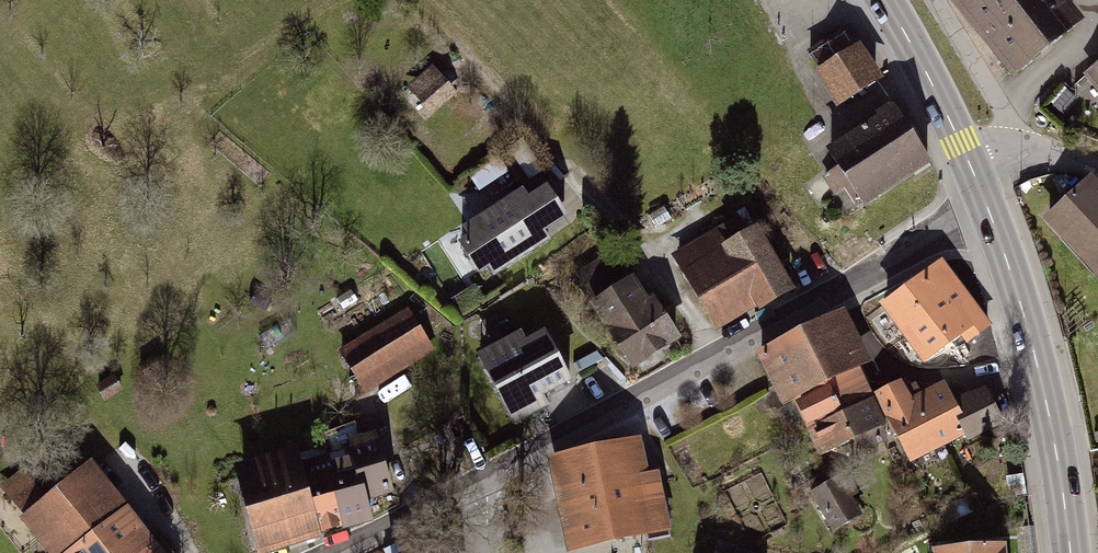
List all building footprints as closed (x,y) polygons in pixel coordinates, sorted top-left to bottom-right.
[(1061,0),(951,0),(1014,77),(1080,24),(1061,0)] [(810,71),(833,106),(879,76),(859,44),(854,47),(841,27),(806,50),(816,66),(810,71)] [(432,64),(407,86),(433,114),(457,92),(432,64)] [(1087,79),(1097,92),(1097,70),(1087,79)] [(863,208),(930,164),(888,100),(874,109),(878,115),(825,150),(835,165),(819,176),(831,195),(843,187),(854,204),(859,201),(863,208)] [(1046,219),(1081,256),(1097,240),(1097,187),(1090,178),(1046,219)] [(456,240),(476,272),(488,265),(494,274),(551,238),(545,229),(569,215),(549,183),(529,195),(523,186),(461,224),(467,233),(456,240)] [(740,225),(675,263),(720,342),(797,299),(762,239),(752,245),(740,225)] [(1081,256),(1097,274),(1097,240),(1081,256)] [(937,261),(882,302),(926,362),(959,338),(964,345),(986,328),(937,261)] [(577,292),(637,381),(682,351),(622,262),(577,292)] [(835,311),(755,351),(783,407),(791,403),(858,371),(864,368),(835,311)] [(340,355),(366,400),(436,359),(411,315),(340,355)] [(542,394),(573,378),(546,329),(529,339),(523,329),(477,354),(514,421),(548,403),(542,394)] [(871,396),(858,371),(791,403),(819,460),(854,443),(860,456),(893,440),(871,396)] [(114,373),(95,385),(104,400),(124,388),(114,373)] [(893,429),(908,457),(933,444),(911,401),(899,386),(879,395),(893,429)] [(911,401),(933,444),(963,429),(967,438),(998,422),(985,394),(951,401),(943,386),(911,401)] [(350,445),(367,500),(395,492),(376,430),(348,439),(350,445)] [(643,443),(550,458),(566,551),(674,533),(664,470),(648,473),(643,443)] [(300,460),(321,529),(371,514),(367,500),(350,445),(300,460)] [(258,552),(260,552),(323,534),(321,529),(300,460),(297,449),(232,469),(258,552)] [(812,492),(834,530),(861,515),(850,495),(855,492),(848,479),(841,482),(834,469),(811,482),(816,490),(812,492)] [(8,510),(41,552),(157,552),(96,474),(51,508),(35,488),(8,510)]
